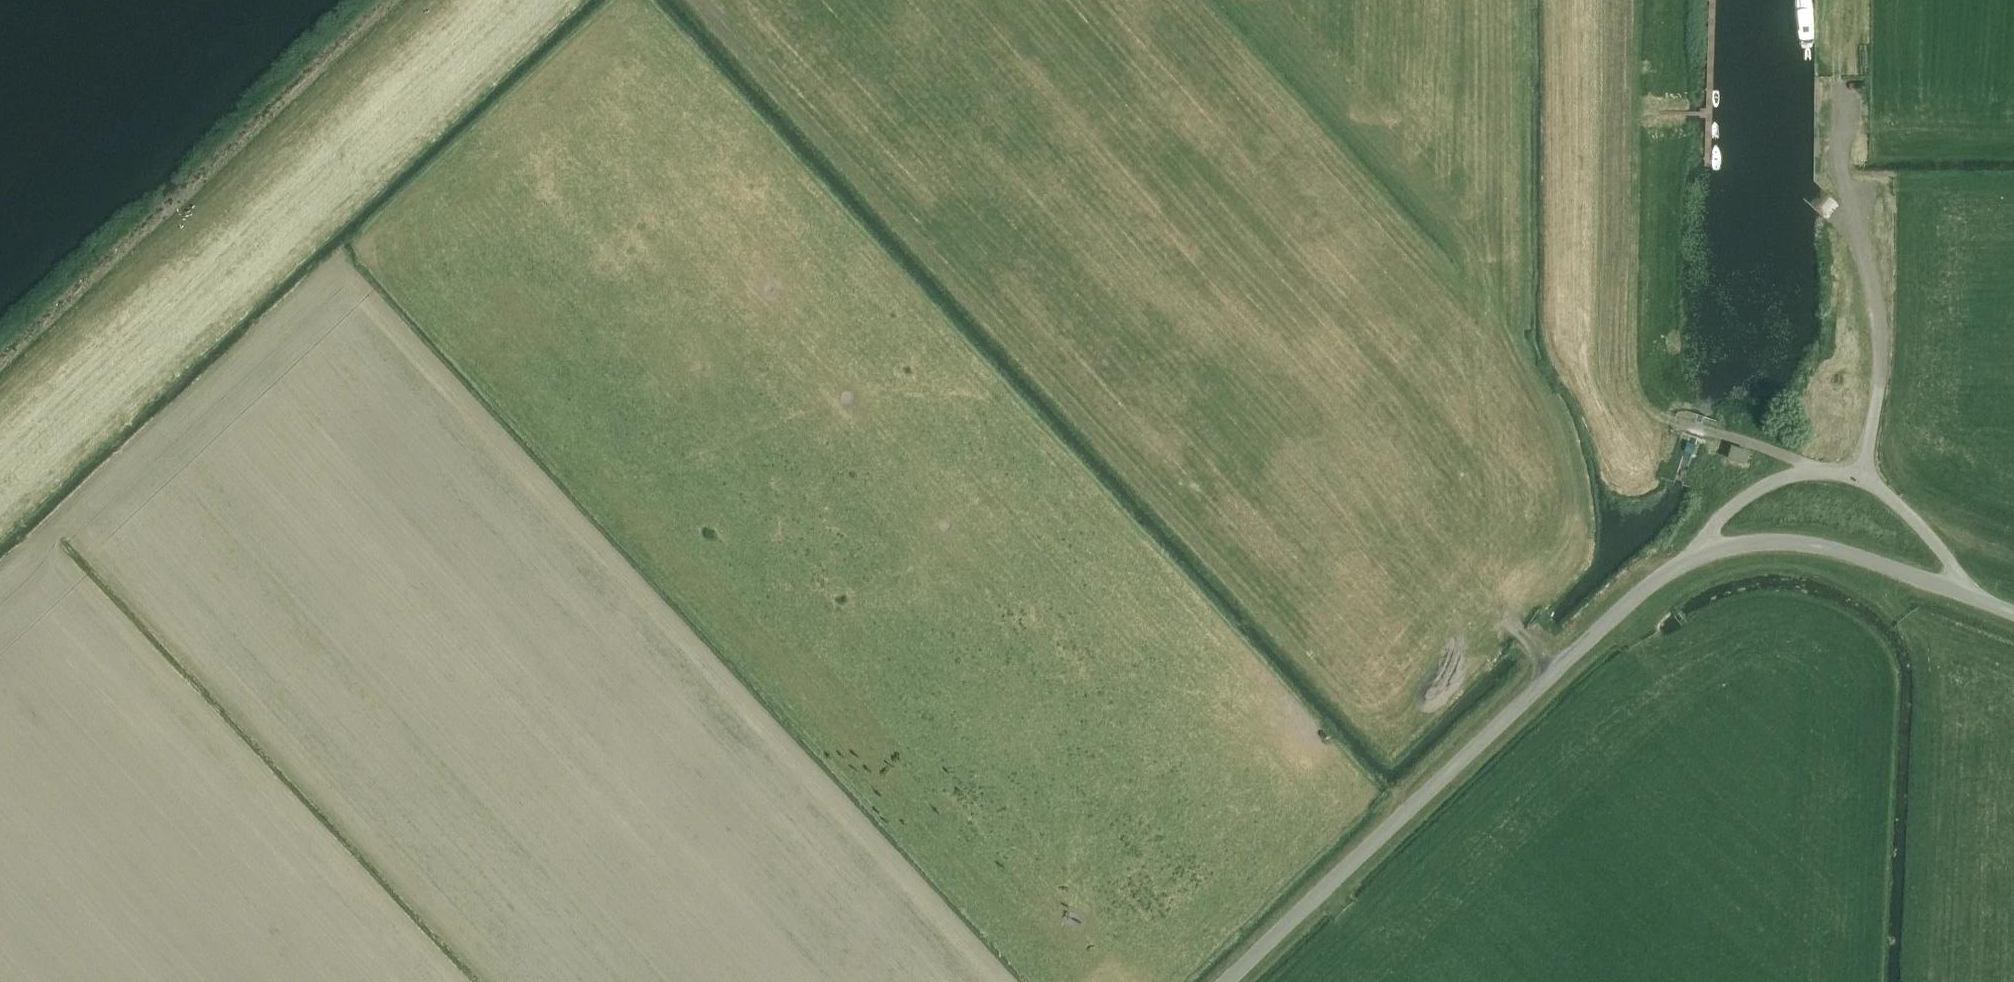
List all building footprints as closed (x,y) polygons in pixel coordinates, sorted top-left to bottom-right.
[(1744,463),(1748,450),(1732,445),(1728,457),(1744,463)]
